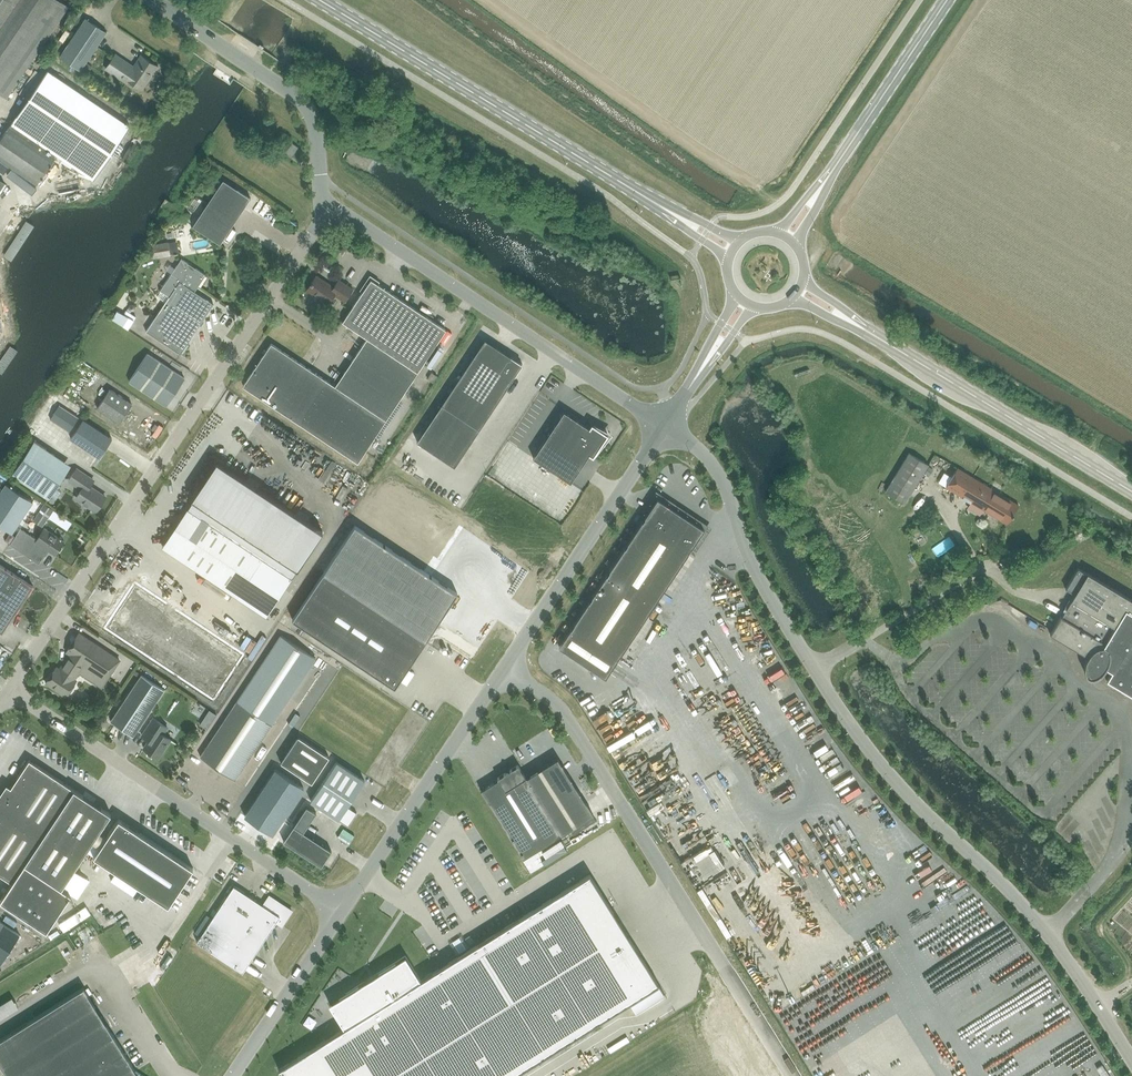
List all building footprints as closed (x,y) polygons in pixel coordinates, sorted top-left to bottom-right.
[(59,0),(0,0),(0,94),(7,98),(69,6),(59,0)] [(86,18),(60,57),(80,71),(107,32),(86,18)] [(134,67),(129,63),(115,54),(106,68),(126,82),(128,80),(142,89),(157,66),(141,55),(134,67)] [(98,173),(130,126),(47,70),(0,139),(0,159),(37,184),(56,154),(94,179),(98,173)] [(291,157),(298,147),(292,142),(285,152),(291,157)] [(223,179),(192,226),(220,244),(250,198),(223,179)] [(44,194),(36,196),(40,207),(48,205),(44,194)] [(152,258),(170,255),(168,241),(149,244),(152,258)] [(180,354),(213,304),(194,291),(205,275),(181,258),(160,290),(169,296),(146,331),(180,354)] [(344,301),(353,289),(338,279),(334,287),(316,275),(306,290),(327,304),(333,294),(344,301)] [(357,461),(420,368),(445,329),(371,279),(343,322),(367,338),(335,386),(271,343),(243,385),(357,461)] [(119,317),(129,324),(136,315),(126,308),(119,317)] [(227,328),(232,321),(226,317),(221,323),(227,328)] [(522,364),(485,339),(417,441),(454,466),(522,364)] [(166,405),(184,378),(147,353),(129,381),(166,405)] [(432,372),(427,379),(432,383),(437,376),(432,372)] [(132,404),(109,389),(97,408),(119,423),(132,404)] [(532,457),(507,441),(482,478),(545,519),(588,454),(593,457),(608,434),(592,423),(589,428),(563,411),(532,457)] [(70,438),(99,457),(112,439),(83,419),(70,438)] [(157,436),(162,426),(154,422),(149,432),(157,436)] [(33,441),(11,474),(48,498),(61,480),(37,464),(46,449),(33,441)] [(905,503),(928,465),(908,453),(885,491),(905,503)] [(193,500),(162,546),(266,616),(322,532),(218,462),(199,490),(193,500)] [(1007,524),(1018,505),(957,468),(946,486),(1007,524)] [(76,469),(69,480),(82,489),(76,498),(96,511),(105,497),(89,486),(93,480),(76,469)] [(32,501),(3,481),(0,485),(0,518),(15,528),(32,501)] [(691,548),(704,529),(657,498),(644,517),(645,517),(642,521),(559,646),(605,677),(689,552),(688,552),(691,548)] [(589,498),(586,508),(598,512),(601,502),(589,498)] [(45,502),(35,519),(44,523),(53,507),(45,502)] [(355,525),(292,619),(395,687),(458,593),(355,525)] [(20,528),(10,544),(39,563),(47,550),(55,555),(64,541),(44,528),(37,539),(20,528)] [(98,533),(82,559),(88,562),(104,537),(98,533)] [(53,561),(50,567),(59,572),(62,566),(53,561)] [(32,586),(0,564),(0,631),(2,632),(32,586)] [(214,702),(254,642),(142,568),(102,628),(214,702)] [(1077,568),(1065,588),(1074,594),(1061,616),(1060,615),(1049,634),(1087,656),(1086,657),(1085,658),(1084,660),(1084,661),(1083,662),(1082,664),(1082,665),(1082,666),(1082,667),(1082,669),(1083,670),(1083,671),(1084,673),(1085,674),(1085,675),(1087,676),(1088,676),(1089,677),(1091,677),(1092,677),(1094,677),(1096,676),(1097,676),(1098,675),(1099,674),(1102,672),(1103,671),(1104,670),(1105,668),(1105,667),(1111,670),(1106,679),(1131,695),(1131,600),(1077,568)] [(296,580),(290,591),(295,593),(301,583),(296,580)] [(693,646),(711,634),(707,627),(688,638),(693,646)] [(107,678),(119,660),(78,633),(66,651),(70,654),(59,669),(56,667),(45,683),(66,696),(76,680),(74,679),(84,663),(107,678)] [(280,635),(200,756),(235,780),(316,658),(280,635)] [(110,721),(133,736),(164,689),(141,674),(110,721)] [(1096,697),(1123,709),(1129,695),(1103,683),(1096,697)] [(149,740),(143,748),(158,758),(170,739),(162,734),(167,727),(153,718),(142,735),(149,740)] [(713,722),(699,731),(703,738),(717,729),(713,722)] [(281,761),(280,762),(311,783),(329,757),(297,736),(297,737),(281,761)] [(523,858),(560,834),(592,814),(557,758),(525,777),(518,765),(509,770),(506,769),(505,773),(497,778),(498,779),(480,790),(523,858)] [(46,931),(71,894),(61,888),(92,841),(100,846),(106,837),(99,832),(111,814),(29,759),(0,803),(0,874),(12,882),(0,900),(0,901),(46,931)] [(336,762),(310,800),(348,825),(356,812),(347,806),(364,780),(336,762)] [(275,769),(244,815),(272,834),(303,788),(275,769)] [(659,798),(644,807),(649,815),(664,807),(659,798)] [(321,866),(331,850),(303,832),(316,812),(306,806),(283,841),(321,866)] [(168,906),(193,868),(118,819),(106,837),(100,846),(93,856),(168,906)] [(799,859),(785,865),(788,872),(802,866),(799,859)] [(278,1069),(283,1075),(511,1075),(629,1002),(635,1012),(664,994),(658,984),(589,874),(420,980),(405,956),(329,1004),(344,1028),(278,1069)] [(233,885),(196,942),(242,972),(276,922),(282,925),(292,910),(269,896),(263,905),(233,885)] [(0,922),(0,963),(19,934),(0,922)] [(973,960),(963,967),(967,973),(977,966),(973,960)] [(0,1039),(0,1064),(7,1075),(143,1075),(135,1071),(83,987),(0,1039)] [(0,1003),(0,1017),(18,1007),(12,997),(0,1003)] [(874,1010),(881,1023),(896,1014),(888,1002),(874,1010)] [(1002,1037),(1011,1031),(1007,1025),(998,1031),(1002,1037)] [(915,1042),(907,1046),(909,1050),(905,1052),(910,1059),(921,1053),(915,1042)] [(1007,1052),(1011,1059),(1025,1052),(1021,1045),(1007,1052)] [(909,1062),(915,1072),(927,1066),(922,1055),(909,1062)]
